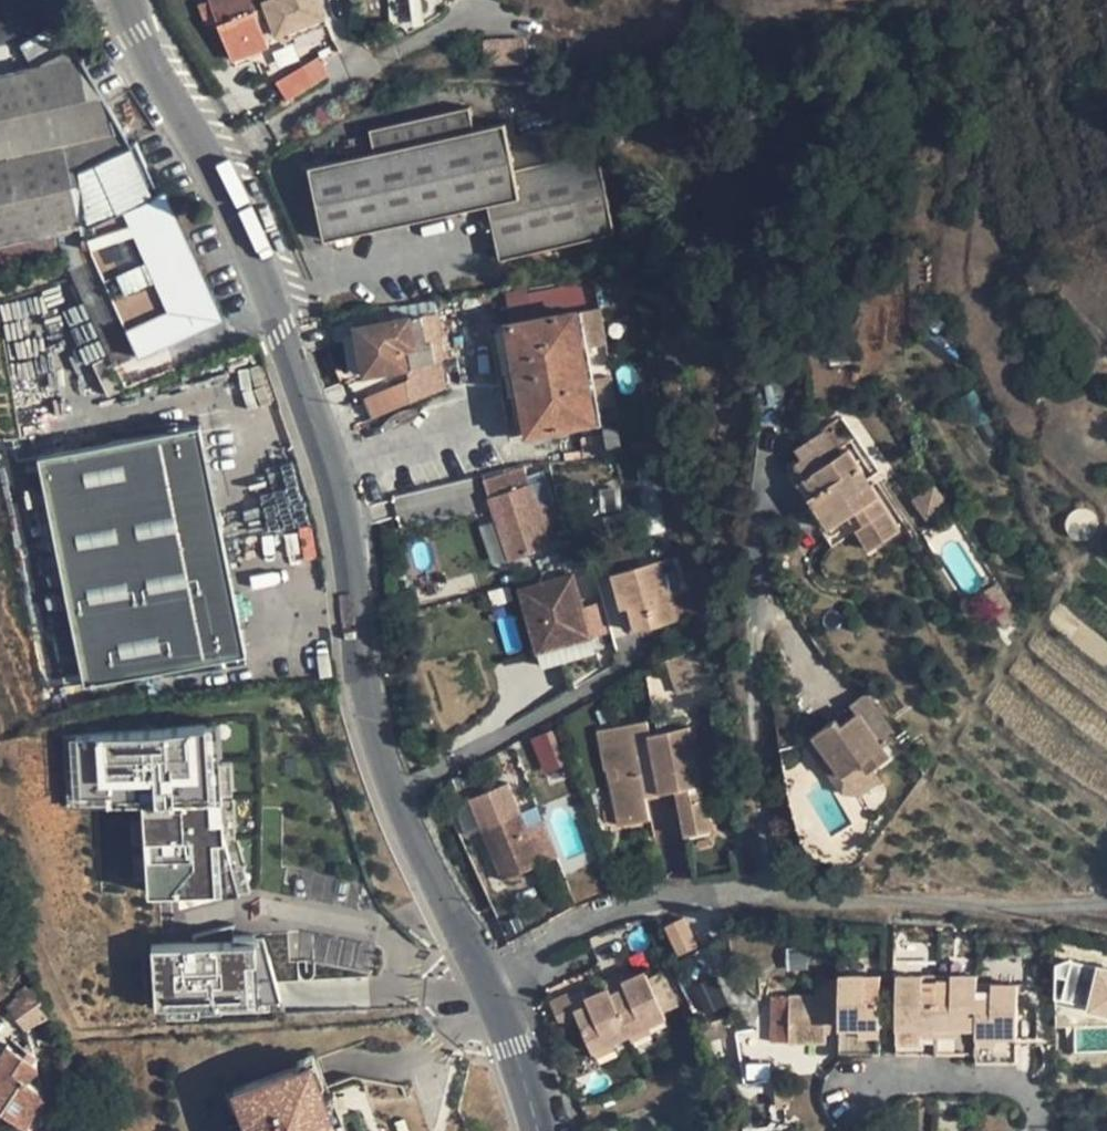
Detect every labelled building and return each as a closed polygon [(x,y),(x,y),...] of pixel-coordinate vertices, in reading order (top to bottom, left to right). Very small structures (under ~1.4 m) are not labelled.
[(219,20),(211,0),(208,0),(199,4),(207,25),(219,20)] [(219,20),(234,59),(267,47),(265,42),(280,37),(275,25),(262,30),(253,9),(265,4),(264,0),(211,0),(219,20)] [(60,21),(28,40),(42,62),(74,45),(60,21)] [(527,64),(525,41),(486,43),(487,65),(527,64)] [(0,72),(0,267),(92,244),(95,259),(86,263),(93,282),(91,283),(102,308),(116,302),(139,353),(223,315),(166,188),(158,192),(135,142),(130,144),(74,45),(42,62),(0,72)] [(321,67),(315,54),(304,58),(310,72),(321,67)] [(315,88),(307,70),(279,83),(288,101),(315,88)] [(371,130),(375,152),(310,167),(326,239),(488,204),(501,259),(614,234),(596,153),(515,170),(504,124),(474,131),(469,108),(371,130)] [(438,313),(436,302),(399,308),(400,319),(438,313)] [(615,416),(599,308),(491,326),(511,435),(529,431),(529,433),(588,423),(596,422),(595,419),(615,416)] [(357,326),(358,331),(363,366),(365,373),(408,367),(407,364),(412,364),(442,358),(445,358),(438,313),(400,319),(357,326)] [(355,367),(363,366),(358,331),(349,334),(355,367)] [(412,364),(413,373),(444,368),(442,358),(412,364)] [(445,387),(444,368),(413,373),(414,377),(417,398),(445,387)] [(414,377),(363,397),(370,417),(417,398),(414,377)] [(596,422),(588,423),(595,460),(623,459),(615,416),(595,419),(596,422)] [(200,423),(144,434),(235,654),(247,652),(200,423)] [(848,446),(834,425),(823,432),(836,453),(848,446)] [(235,654),(144,434),(37,456),(83,685),(235,654)] [(829,529),(849,518),(858,512),(866,525),(858,530),(871,550),(898,531),(847,452),(813,471),(804,457),(790,466),(809,498),(829,529)] [(484,479),(491,496),(540,482),(553,479),(549,467),(524,469),(517,470),(517,468),(484,479)] [(512,559),(555,544),(546,519),(552,517),(540,482),(491,496),(512,559)] [(849,518),(858,530),(866,525),(858,512),(849,518)] [(555,544),(560,542),(563,540),(557,525),(560,524),(558,516),(552,517),(546,519),(555,544)] [(565,551),(575,547),(577,546),(574,536),(563,540),(560,542),(565,551)] [(675,620),(669,597),(660,565),(659,561),(614,573),(623,608),(630,606),(638,631),(675,620)] [(675,561),(660,565),(669,597),(684,592),(675,561)] [(521,592),(539,656),(592,641),(575,577),(521,592)] [(539,656),(543,670),(596,656),(592,641),(539,656)] [(840,726),(836,720),(810,738),(841,779),(859,767),(865,775),(888,758),(883,750),(895,741),(864,699),(852,708),(857,715),(840,726)] [(852,708),(836,720),(840,726),(857,715),(852,708)] [(646,796),(662,793),(650,735),(646,721),(598,731),(605,771),(608,771),(617,770),(620,782),(611,782),(619,826),(651,820),(646,796)] [(228,901),(218,726),(67,735),(72,814),(150,809),(156,905),(228,901)] [(706,793),(704,794),(695,795),(693,786),(702,784),(690,726),(650,735),(662,793),(677,789),(687,835),(714,830),(706,793)] [(832,785),(841,779),(810,738),(802,743),(832,785)] [(497,755),(498,757),(505,774),(519,769),(511,749),(497,755)] [(507,780),(505,774),(498,757),(484,764),(489,778),(493,787),(507,780)] [(608,771),(611,782),(620,782),(617,770),(608,771)] [(467,788),(469,796),(493,787),(489,778),(467,788)] [(493,787),(469,796),(503,880),(541,865),(528,830),(507,780),(493,787)] [(704,794),(702,784),(693,786),(695,795),(704,794)] [(544,824),(528,830),(541,865),(558,858),(544,824)] [(698,945),(683,917),(666,925),(679,954),(698,945)] [(258,1002),(253,941),(149,950),(154,1010),(258,1002)] [(1097,1003),(1098,991),(1106,992),(1106,957),(1097,956),(1095,970),(1081,968),(1076,1000),(1097,1003)] [(610,987),(630,1033),(665,1018),(645,971),(622,980),(619,973),(606,979),(610,987)] [(924,981),(925,974),(896,973),(895,1051),(936,1051),(938,981),(924,981)] [(879,1051),(880,980),(868,980),(864,974),(839,974),(839,980),(839,1026),(840,1051),(879,1051)] [(975,991),(975,984),(975,975),(951,975),(950,981),(938,981),(936,1051),(975,1052),(975,991)] [(825,1026),(839,1026),(839,980),(824,980),(824,996),(771,995),(770,1041),(825,1041),(825,1026)] [(1015,984),(990,984),(990,991),(975,991),(975,1052),(975,1060),(1014,1061),(1015,984)] [(593,1050),(630,1033),(610,987),(588,996),(584,988),(569,995),(593,1050)] [(1098,991),(1097,1003),(1106,1005),(1106,992),(1098,991)] [(757,1029),(737,1033),(745,1082),(766,1079),(757,1029)] [(10,1036),(7,1042),(32,1058),(35,1052),(10,1036)] [(40,1087),(27,1078),(36,1061),(32,1058),(7,1042),(0,1053),(0,1109),(19,1121),(40,1087)] [(287,1100),(332,1096),(328,1044),(257,1050),(258,1061),(246,1062),(247,1074),(259,1073),(261,1110),(288,1108),(287,1100)] [(1088,1051),(1067,1050),(1066,1071),(1086,1072),(1088,1051)] [(43,1098),(40,1087),(19,1121),(26,1125),(43,1098)] [(332,1107),(332,1096),(287,1100),(288,1108),(289,1111),(332,1107)] [(208,1113),(209,1130),(226,1130),(224,1111),(208,1113)]
